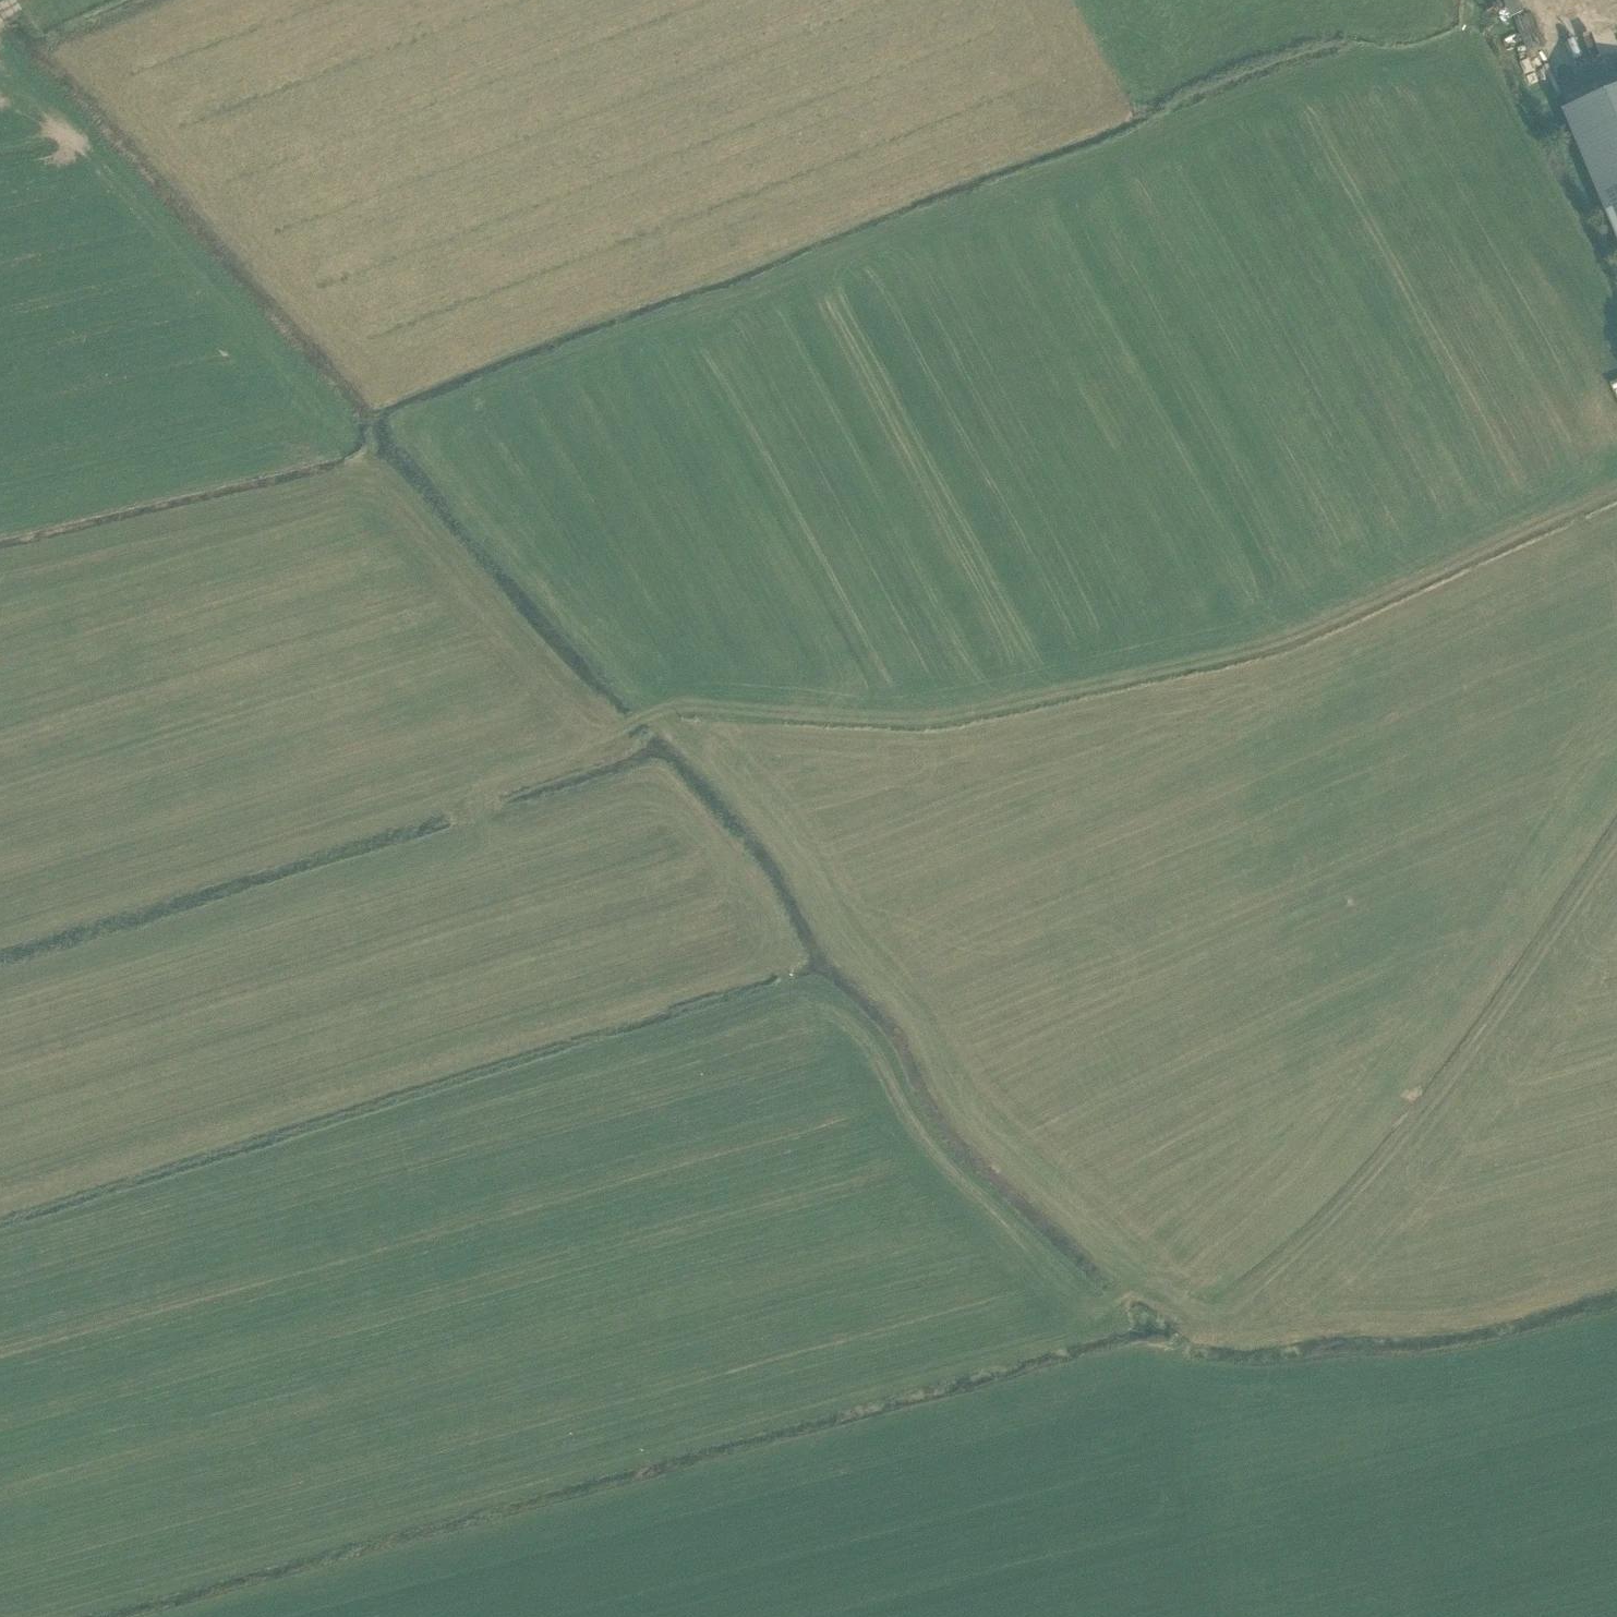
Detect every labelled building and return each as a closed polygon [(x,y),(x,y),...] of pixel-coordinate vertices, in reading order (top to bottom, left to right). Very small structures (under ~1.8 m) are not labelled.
[(1571,95),(1616,83),(1616,0),(1601,0),(1605,14),(1554,26),(1571,95)] [(1600,213),(1616,252),(1616,206),(1600,213)]
